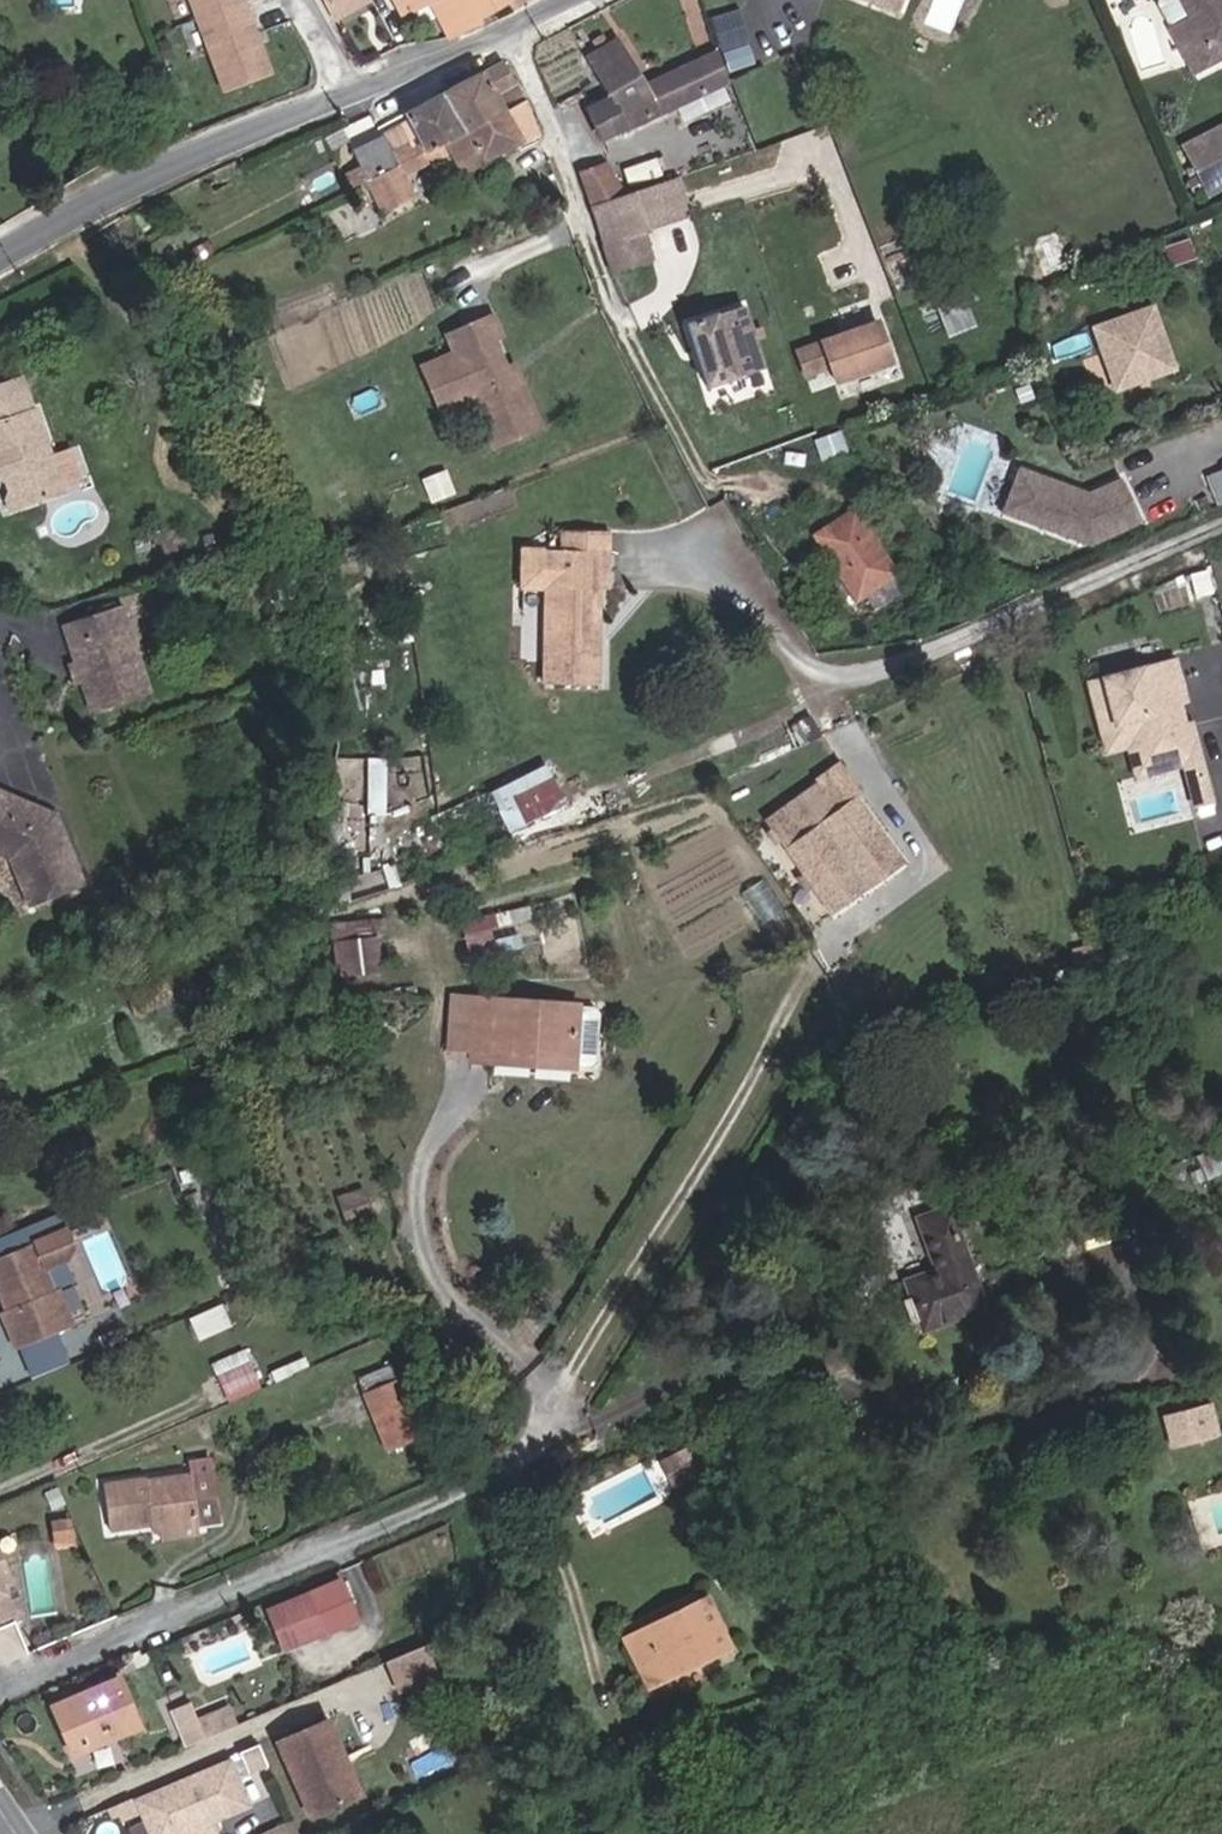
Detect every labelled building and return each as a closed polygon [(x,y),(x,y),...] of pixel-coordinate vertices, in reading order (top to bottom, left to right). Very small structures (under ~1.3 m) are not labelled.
[(251,30),(240,0),(186,0),(220,99),(269,83),(251,30)] [(337,21),(372,2),(371,0),(325,0),(337,21)] [(507,4),(505,0),(393,0),(401,16),(429,1),(450,40),(480,23),(479,20),(507,4)] [(1191,42),(1174,50),(1185,75),(1208,64),(1204,55),(1221,47),(1221,0),(1172,0),(1191,42)] [(736,7),(710,17),(731,71),(757,61),(736,7)] [(716,53),(643,87),(616,41),(589,57),(612,96),(630,128),(728,82),(716,53)] [(1221,57),(1221,47),(1204,55),(1208,64),(1221,57)] [(462,132),(504,112),(524,101),(502,61),(442,94),(462,132)] [(423,152),(462,132),(442,94),(403,115),(419,143),(423,152)] [(627,130),(630,128),(612,96),(587,111),(602,139),(624,127),(627,130)] [(561,125),(587,111),(581,101),(558,115),(561,125)] [(448,155),(459,176),(522,144),(504,112),(462,132),(423,152),(415,156),(396,165),(364,180),(382,214),(415,197),(405,177),(448,155)] [(1221,179),(1221,137),(1218,128),(1171,149),(1190,193),(1221,179)] [(364,180),(396,165),(389,151),(381,136),(351,150),(360,167),(344,175),(351,187),(364,180)] [(415,156),(423,152),(419,143),(409,147),(407,142),(389,151),(396,165),(415,156)] [(594,206),(623,197),(605,165),(580,172),(594,206)] [(588,208),(594,206),(580,172),(572,175),(588,208)] [(643,233),(690,218),(677,178),(623,197),(594,206),(588,208),(610,272),(652,258),(643,233)] [(984,299),(983,295),(1069,266),(1058,231),(1033,239),(1037,252),(1022,257),(1021,259),(977,273),(978,276),(964,281),(971,303),(984,299)] [(892,284),(939,267),(927,233),(880,249),(892,284)] [(1167,272),(1195,260),(1188,241),(1159,252),(1167,272)] [(947,337),(975,325),(961,290),(932,301),(947,337)] [(744,306),(687,323),(704,385),(763,368),(744,306)] [(1172,370),(1150,308),(1091,329),(1113,391),(1172,370)] [(542,423),(520,371),(512,374),(507,364),(493,332),(501,328),(495,314),(451,333),(459,351),(452,355),(446,367),(458,394),(471,399),(478,396),(498,442),(542,423)] [(886,339),(899,334),(893,317),(880,322),(886,339)] [(834,382),(891,362),(877,323),(797,351),(804,375),(830,366),(834,382)] [(458,394),(446,367),(452,355),(433,363),(452,407),(471,399),(458,394)] [(512,374),(520,371),(515,361),(507,364),(512,374)] [(843,396),(904,376),(899,362),(838,382),(843,396)] [(0,384),(0,464),(5,475),(1,480),(6,495),(11,509),(60,490),(58,484),(48,455),(32,410),(28,411),(17,378),(0,384)] [(844,450),(838,433),(818,440),(824,457),(844,450)] [(77,477),(67,449),(48,455),(58,484),(77,477)] [(1036,479),(1019,473),(1004,517),(1021,523),(1036,479)] [(1073,493),(1036,479),(1021,523),(1087,548),(1136,526),(1117,484),(1075,502),(1070,501),(1073,493)] [(11,509),(6,495),(0,497),(5,511),(11,509)] [(886,601),(906,589),(854,506),(810,535),(855,604),(877,589),(886,601)] [(594,621),(601,620),(603,587),(610,587),(611,550),(566,548),(565,586),(546,586),(544,682),(598,684),(601,639),(594,639),(594,621)] [(91,712),(148,694),(118,606),(63,624),(74,660),(82,683),(91,712)] [(1180,723),(1174,699),(1179,697),(1169,658),(1084,680),(1102,749),(1128,742),(1135,768),(1162,761),(1158,748),(1185,741),(1180,723)] [(75,685),(82,683),(74,660),(67,663),(75,685)] [(1162,761),(1135,768),(1136,773),(1179,762),(1183,779),(1199,774),(1185,721),(1180,723),(1185,741),(1158,748),(1162,761)] [(765,820),(828,915),(903,865),(856,794),(864,789),(845,759),(816,779),(820,784),(765,820)] [(1205,798),(1199,774),(1183,779),(1189,802),(1205,798)] [(508,827),(561,801),(551,781),(498,807),(508,827)] [(81,884),(54,816),(0,792),(0,855),(10,859),(28,905),(81,884)] [(469,950),(499,945),(495,914),(464,918),(469,950)] [(329,983),(354,980),(349,931),(325,933),(329,983)] [(447,1051),(469,1052),(472,998),(451,997),(447,1051)] [(595,1056),(599,1011),(594,1006),(473,998),(469,1052),(469,1062),(494,1063),(495,1053),(574,1059),(590,1060),(595,1056)] [(494,1063),(573,1069),(574,1059),(495,1053),(494,1063)] [(1221,1165),(1221,1139),(1209,1141),(1213,1167),(1221,1165)] [(195,1180),(208,1175),(202,1163),(189,1169),(195,1180)] [(372,1227),(392,1215),(380,1197),(360,1208),(372,1227)] [(922,1329),(982,1307),(946,1208),(918,1219),(936,1270),(905,1282),(922,1329)] [(2,1310),(0,1311),(0,1315),(12,1348),(60,1329),(69,1315),(58,1288),(51,1290),(43,1268),(64,1259),(73,1243),(67,1229),(0,1255),(0,1298),(4,1297),(8,1307),(2,1310)] [(8,1307),(4,1297),(0,1298),(0,1305),(2,1310),(8,1307)] [(60,1329),(73,1324),(69,1315),(60,1329)] [(104,1346),(118,1340),(113,1329),(99,1335),(104,1346)] [(210,1362),(215,1375),(246,1361),(240,1348),(210,1362)] [(224,1396),(255,1382),(246,1361),(215,1375),(224,1396)] [(360,1393),(396,1379),(391,1365),(355,1379),(360,1393)] [(394,1450),(423,1437),(396,1379),(360,1393),(371,1419),(380,1416),(394,1450)] [(1210,1439),(1218,1436),(1210,1406),(1200,1408),(1210,1439)] [(1170,1449),(1210,1439),(1200,1408),(1162,1418),(1170,1449)] [(386,1453),(394,1450),(380,1416),(371,1419),(386,1453)] [(191,1474),(210,1472),(208,1460),(190,1462),(191,1474)] [(677,1483),(666,1460),(654,1466),(666,1489),(677,1483)] [(430,1481),(442,1475),(436,1462),(424,1468),(430,1481)] [(194,1524),(217,1521),(210,1472),(191,1474),(143,1482),(142,1480),(105,1486),(110,1529),(151,1524),(160,1523),(161,1529),(194,1524)] [(54,1538),(71,1535),(68,1519),(51,1522),(54,1538)] [(163,1538),(196,1535),(194,1524),(161,1529),(163,1538)] [(56,1548),(72,1546),(71,1535),(54,1538),(56,1548)] [(250,1670),(327,1638),(306,1592),(227,1625),(250,1670)] [(9,1617),(0,1597),(0,1621),(9,1617)] [(643,1643),(661,1680),(728,1647),(705,1601),(681,1613),(685,1621),(643,1643)] [(661,1680),(643,1643),(685,1621),(681,1613),(626,1641),(649,1685),(661,1680)] [(371,1702),(407,1687),(395,1658),(359,1674),(371,1702)] [(65,1756),(131,1726),(109,1681),(44,1711),(65,1756)] [(210,1737),(196,1706),(163,1720),(155,1704),(139,1710),(154,1746),(171,1739),(176,1751),(210,1737)] [(311,1818),(361,1795),(328,1720),(277,1743),(311,1818)] [(176,1751),(171,1739),(154,1746),(159,1759),(176,1751)] [(74,1753),(79,1771),(124,1760),(119,1742),(74,1753)] [(247,1806),(228,1762),(139,1799),(154,1833),(174,1833),(173,1830),(207,1816),(209,1821),(247,1806)] [(133,1797),(103,1809),(106,1815),(113,1812),(115,1818),(137,1808),(133,1797)] [(207,1816),(173,1830),(174,1833),(211,1833),(219,1830),(215,1820),(209,1821),(207,1816)]
